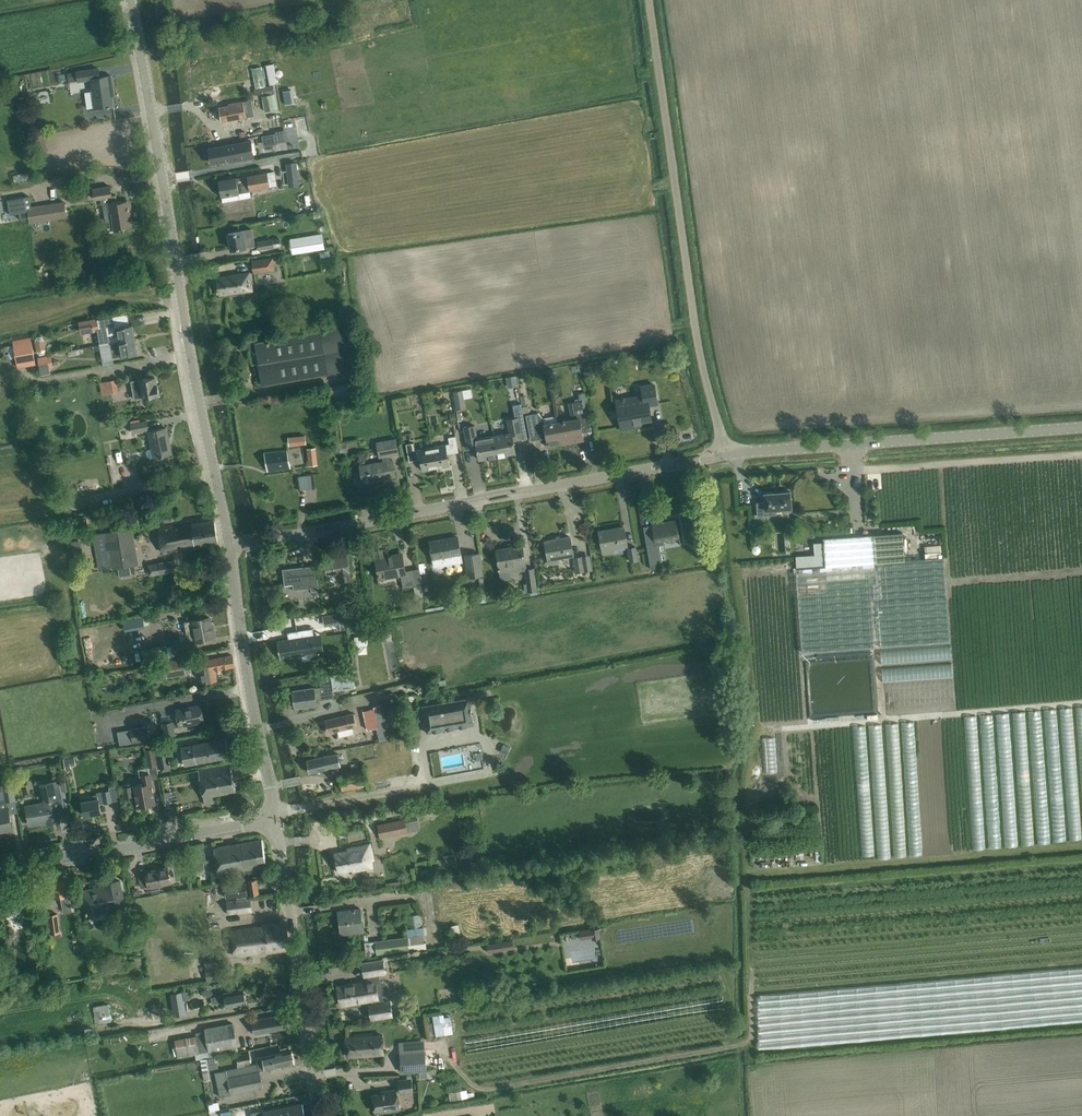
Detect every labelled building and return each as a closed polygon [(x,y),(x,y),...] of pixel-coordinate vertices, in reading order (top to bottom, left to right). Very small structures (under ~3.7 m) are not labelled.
[(271,85),(279,83),(276,64),(268,65),(271,85)] [(263,67),(252,69),(256,89),(266,87),(263,67)] [(113,105),(111,89),(113,89),(111,76),(100,77),(98,69),(68,73),(69,82),(91,79),(93,91),(85,92),(87,108),(96,107),(96,108),(113,105)] [(293,104),(291,90),(283,91),(285,105),(293,104)] [(0,95),(0,101),(10,99),(8,93),(0,95)] [(274,94),(262,96),(264,111),(276,109),(274,94)] [(252,101),(243,102),(228,104),(229,106),(219,107),(221,122),(254,116),(252,101)] [(262,127),(264,133),(279,130),(278,124),(262,127)] [(277,143),(275,133),(262,136),(264,145),(277,143)] [(251,141),(248,142),(208,149),(211,163),(230,160),(230,159),(234,158),(235,161),(254,158),(251,141)] [(287,164),(289,186),(299,185),(296,163),(287,164)] [(230,179),(219,181),(222,196),(232,194),(244,192),(244,191),(270,186),(277,185),(274,171),(268,172),(236,178),(230,179)] [(26,174),(14,176),(15,182),(27,180),(26,174)] [(110,186),(93,189),(94,199),(100,198),(101,204),(103,204),(104,212),(105,222),(110,221),(111,231),(123,229),(125,227),(131,226),(129,216),(131,216),(131,215),(130,213),(128,211),(127,201),(121,202),(119,201),(117,201),(116,195),(112,196),(110,186)] [(29,196),(7,200),(10,215),(19,213),(20,220),(29,218),(30,223),(39,221),(36,206),(31,207),(30,200),(29,196)] [(64,202),(36,206),(39,221),(67,217),(64,202)] [(254,245),(253,238),(251,229),(228,233),(231,250),(242,248),(242,247),(254,245)] [(259,250),(282,246),(280,238),(273,239),(273,238),(258,241),(259,250)] [(275,270),(273,258),(253,262),(255,273),(275,270)] [(83,268),(75,270),(77,280),(85,279),(83,268)] [(252,273),(245,274),(217,278),(219,294),(254,289),(252,273)] [(99,320),(94,321),(95,329),(98,329),(101,328),(107,327),(110,343),(135,339),(133,324),(122,326),(119,327),(117,316),(99,320)] [(352,325),(320,331),(248,343),(250,351),(256,350),(263,386),(360,368),(352,325)] [(41,336),(36,337),(35,342),(36,351),(39,356),(45,355),(46,350),(44,340),(41,336)] [(135,339),(110,343),(112,350),(113,357),(121,356),(127,355),(138,353),(135,339)] [(32,341),(8,346),(11,360),(35,355),(32,341)] [(227,349),(225,356),(231,358),(233,351),(227,349)] [(51,355),(38,357),(40,369),(50,367),(53,367),(51,355)] [(88,360),(75,362),(76,369),(89,367),(88,360)] [(160,394),(158,385),(156,385),(154,377),(131,381),(134,399),(160,394)] [(516,378),(506,380),(508,389),(518,387),(516,378)] [(115,380),(107,381),(109,393),(117,392),(115,380)] [(652,419),(649,405),(658,404),(654,384),(641,386),(643,396),(616,400),(621,429),(635,427),(634,422),(652,419)] [(571,419),(557,422),(562,444),(576,442),(584,440),(583,432),(581,426),(586,425),(585,421),(582,408),(581,400),(587,399),(586,392),(579,394),(580,400),(574,401),(575,409),(578,422),(572,423),(571,419)] [(465,400),(455,402),(457,410),(466,408),(465,400)] [(538,414),(526,416),(528,424),(530,438),(540,436),(540,439),(546,438),(548,447),(562,444),(557,422),(544,424),(544,421),(543,418),(538,414)] [(522,439),(520,428),(518,417),(508,419),(510,433),(494,436),(497,456),(516,453),(513,441),(522,439)] [(122,418),(118,424),(123,428),(128,422),(122,418)] [(149,429),(147,422),(131,425),(133,433),(149,429)] [(497,456),(494,436),(477,439),(475,426),(464,428),(468,449),(477,447),(479,460),(497,456)] [(170,454),(167,441),(169,441),(166,428),(149,431),(152,449),(149,449),(147,450),(147,452),(147,456),(149,458),(150,458),(154,457),(161,456),(161,457),(163,456),(170,454)] [(305,435),(294,436),(295,445),(306,444),(305,435)] [(449,465),(447,451),(451,450),(451,453),(459,452),(456,436),(448,437),(450,444),(432,447),(436,468),(449,465)] [(396,476),(394,466),(392,459),(390,460),(389,456),(398,454),(396,439),(377,442),(379,457),(382,457),(383,461),(359,466),(363,482),(396,476)] [(346,442),(339,443),(340,453),(348,452),(346,442)] [(436,468),(432,447),(414,451),(413,443),(406,445),(409,461),(416,460),(416,457),(420,456),(423,470),(436,468)] [(291,468),(287,450),(264,453),(267,471),(291,468)] [(306,475),(299,476),(301,490),(308,489),(306,475)] [(765,503),(757,503),(758,516),(775,515),(774,510),(791,508),(790,492),(780,493),(779,493),(775,493),(774,493),(764,494),(765,503)] [(172,513),(163,515),(164,523),(174,521),(172,513)] [(83,517),(76,517),(78,530),(84,529),(83,517)] [(218,544),(217,534),(214,520),(200,522),(182,524),(171,526),(170,524),(160,527),(163,552),(188,548),(189,549),(205,546),(218,544)] [(665,543),(664,540),(680,537),(678,531),(676,520),(661,523),(660,520),(651,522),(652,525),(644,526),(651,565),(659,563),(656,545),(665,543)] [(627,546),(626,537),(624,527),(599,531),(601,542),(603,555),(613,553),(612,548),(627,546)] [(96,534),(102,570),(118,567),(129,565),(136,564),(130,529),(96,534)] [(796,569),(802,654),(950,643),(944,558),(905,561),(903,533),(823,539),(825,567),(796,569)] [(462,561),(458,537),(444,539),(444,541),(439,542),(439,540),(430,542),(434,567),(462,561)] [(574,556),(572,547),(570,537),(545,541),(547,552),(549,565),(559,563),(558,559),(574,556)] [(81,539),(71,541),(72,554),(83,553),(81,539)] [(527,569),(526,564),(524,556),(522,545),(510,547),(510,549),(496,551),(498,562),(502,580),(512,578),(511,573),(525,571),(527,583),(523,584),(525,592),(529,591),(529,592),(539,590),(535,568),(527,569)] [(637,546),(627,548),(630,562),(639,560),(637,546)] [(422,584),(421,579),(419,568),(405,571),(403,556),(389,559),(387,549),(374,551),(379,578),(401,574),(403,588),(415,586),(416,596),(423,594),(422,584)] [(703,550),(697,553),(701,560),(707,557),(703,550)] [(480,552),(466,555),(470,576),(484,574),(480,552)] [(351,579),(349,568),(347,557),(325,561),(327,572),(327,575),(339,573),(340,581),(351,579)] [(583,557),(574,558),(576,573),(586,571),(583,557)] [(158,562),(150,563),(152,575),(160,574),(176,571),(174,559),(158,562)] [(129,565),(118,567),(119,576),(131,574),(129,565)] [(319,590),(318,577),(311,578),(310,566),(283,569),(284,585),(293,584),(293,590),(311,588),(311,591),(319,590)] [(188,643),(172,646),(174,656),(193,652),(191,642),(196,641),(196,642),(204,640),(215,638),(214,630),(212,630),(211,627),(209,617),(206,618),(206,617),(203,617),(198,618),(198,619),(192,620),(184,622),(185,627),(188,643)] [(142,618),(122,620),(123,630),(143,628),(142,618)] [(294,637),(277,640),(280,659),(315,653),(312,634),(311,628),(293,631),(294,637)] [(883,663),(952,660),(951,645),(882,649),(883,663)] [(215,670),(234,667),(233,656),(202,661),(204,671),(200,672),(201,683),(217,681),(215,670)] [(183,659),(165,661),(168,678),(185,675),(183,659)] [(884,681),(954,678),(953,664),(883,667),(884,681)] [(323,686),(314,687),(292,691),(294,708),(316,704),(316,705),(317,705),(315,697),(333,695),(333,690),(355,687),(352,672),(321,677),(323,686)] [(415,681),(407,683),(408,690),(417,688),(415,681)] [(469,698),(421,705),(426,733),(474,725),(469,698)] [(204,722),(201,705),(190,707),(176,710),(178,721),(162,724),(164,737),(175,735),(174,727),(204,722)] [(374,709),(362,711),(366,728),(368,727),(369,730),(386,726),(384,717),(381,705),(373,707),(374,709)] [(338,731),(339,737),(354,734),(352,727),(356,727),(353,714),(324,720),(327,733),(338,731)] [(150,741),(147,726),(130,729),(133,744),(150,741)] [(230,756),(226,737),(193,744),(182,746),(186,764),(197,762),(197,763),(230,756)] [(156,744),(158,753),(166,751),(177,749),(176,740),(156,744)] [(503,743),(500,751),(506,754),(510,746),(503,743)] [(124,787),(123,788),(125,798),(136,796),(137,803),(138,806),(155,803),(153,792),(151,780),(149,767),(156,766),(153,749),(146,750),(145,750),(148,767),(138,768),(140,776),(142,775),(144,784),(132,786),(131,785),(130,784),(125,785),(124,786),(124,787)] [(340,765),(338,754),(317,758),(306,761),(309,773),(312,772),(312,774),(317,773),(316,771),(340,765)] [(167,755),(162,756),(164,769),(166,768),(170,768),(167,755)] [(75,756),(64,757),(66,768),(72,767),(71,765),(76,764),(75,756)] [(236,791),(230,765),(198,771),(204,803),(214,801),(213,795),(236,791)] [(45,802),(26,806),(28,820),(29,825),(48,822),(48,823),(60,821),(59,814),(64,813),(62,802),(60,792),(66,791),(64,780),(58,781),(42,784),(45,802)] [(14,800),(11,784),(3,785),(6,801),(14,800)] [(101,813),(99,804),(112,801),(110,791),(103,792),(103,791),(96,792),(97,795),(82,798),(82,801),(85,816),(101,813)] [(10,819),(8,807),(0,809),(0,829),(0,831),(12,829),(10,819)] [(417,816),(377,824),(380,838),(420,830),(417,816)] [(266,864),(262,840),(214,848),(218,872),(243,868),(266,864)] [(374,860),(370,843),(347,848),(348,850),(334,853),(338,873),(352,870),(352,872),(373,867),(371,861),(374,860)] [(484,856),(474,857),(475,865),(485,864),(484,856)] [(204,860),(193,862),(194,870),(205,868),(204,860)] [(170,882),(168,867),(146,871),(146,872),(139,873),(141,888),(149,886),(170,882)] [(71,905),(68,886),(65,887),(63,877),(60,877),(60,879),(57,879),(56,878),(51,879),(52,880),(50,881),(53,898),(60,897),(62,907),(71,905)] [(259,893),(256,879),(248,880),(250,895),(259,893)] [(125,909),(121,891),(119,881),(104,884),(105,891),(98,892),(98,889),(82,891),(84,902),(87,916),(125,909)] [(30,883),(10,886),(12,897),(15,912),(23,911),(25,920),(36,918),(34,908),(41,906),(42,910),(48,909),(46,900),(46,896),(39,897),(33,898),(30,883)] [(250,898),(226,902),(227,914),(252,910),(250,898)] [(363,927),(360,908),(347,910),(347,915),(339,916),(340,929),(354,927),(355,932),(363,931),(363,927)] [(374,941),(364,942),(366,956),(372,955),(371,953),(376,952),(376,954),(409,950),(409,951),(426,949),(425,935),(427,934),(426,926),(422,927),(420,914),(405,916),(407,929),(406,929),(407,936),(374,940),(374,941)] [(48,916),(51,934),(59,933),(57,915),(48,916)] [(287,949),(286,939),(288,938),(286,923),(231,931),(234,956),(287,949)] [(458,924),(450,926),(454,940),(462,938),(458,924)] [(600,929),(580,932),(581,940),(595,938),(595,941),(602,940),(600,929)] [(450,933),(440,934),(442,944),(451,942),(450,933)] [(513,940),(487,944),(488,953),(514,948),(513,940)] [(385,995),(387,993),(388,990),(388,987),(387,985),(385,983),(383,981),(381,982),(379,973),(386,972),(384,958),(362,962),(364,976),(368,975),(369,981),(337,986),(341,1005),(347,1004),(348,1007),(361,1005),(361,1002),(372,1000),(373,1004),(369,1005),(372,1018),(393,1015),(391,1001),(384,1002),(383,995),(385,995)] [(138,977),(110,982),(116,1020),(144,1015),(138,977)] [(189,991),(170,994),(174,1016),(185,1014),(183,999),(190,998),(189,991)] [(246,1004),(243,991),(233,993),(232,992),(232,991),(223,993),(224,995),(211,997),(212,1003),(225,1001),(226,1007),(235,1006),(246,1004)] [(110,1005),(92,1005),(93,1023),(110,1022),(110,1005)] [(294,1027),(292,1013),(273,1016),(252,1020),(254,1034),(278,1030),(294,1027)] [(449,1013),(432,1016),(435,1035),(452,1033),(449,1013)] [(238,1052),(233,1023),(204,1028),(204,1031),(195,1033),(196,1035),(174,1039),(177,1059),(195,1056),(195,1060),(200,1059),(214,1056),(238,1052)] [(346,1038),(347,1056),(383,1053),(381,1035),(346,1038)] [(295,1063),(292,1050),(288,1051),(287,1047),(280,1049),(281,1052),(256,1058),(257,1064),(245,1066),(244,1063),(251,1062),(249,1053),(237,1056),(238,1064),(237,1065),(238,1068),(215,1072),(220,1097),(261,1088),(261,1089),(262,1089),(262,1088),(263,1088),(259,1071),(295,1063)] [(424,1051),(400,1053),(402,1072),(426,1070),(424,1051)] [(218,1068),(217,1062),(215,1062),(214,1056),(200,1059),(204,1079),(210,1078),(208,1070),(218,1068)] [(437,1071),(419,1073),(420,1080),(437,1077),(437,1071)] [(412,1085),(399,1087),(400,1094),(413,1092),(412,1085)] [(399,1110),(396,1089),(386,1091),(386,1093),(372,1095),(374,1112),(383,1110),(383,1112),(399,1110)] [(466,1089),(448,1092),(450,1101),(468,1099),(466,1089)] [(219,1102),(209,1104),(210,1111),(220,1109),(219,1102)] [(302,1104),(264,1111),(264,1110),(251,1113),(251,1115),(305,1115),(302,1104)]
